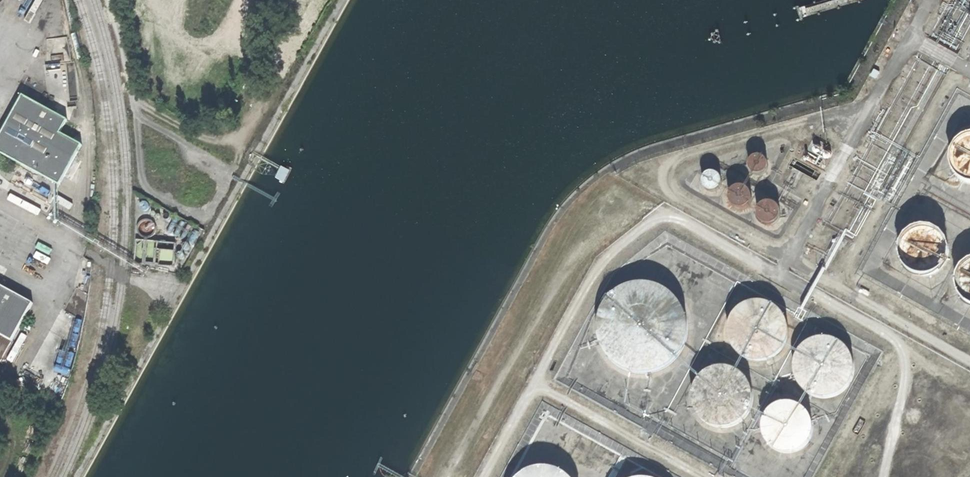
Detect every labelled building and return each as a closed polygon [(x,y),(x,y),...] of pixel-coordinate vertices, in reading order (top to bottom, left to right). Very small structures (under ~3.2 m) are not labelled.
[(0,138),(0,152),(62,184),(65,177),(75,159),(82,145),(61,133),(68,119),(23,95),(9,122),(0,138)] [(956,147),(951,154),(949,163),(951,172),(956,180),(964,186),(969,187),(969,140),(963,142),(956,147)] [(75,159),(65,177),(71,179),(80,161),(75,159)] [(747,181),(751,178),(753,174),(753,170),(752,166),(749,163),(746,162),(742,161),(737,163),(735,165),(733,168),(732,173),(734,176),(736,180),(739,181),(744,182),(747,181)] [(714,194),(718,191),(720,187),(720,183),(719,179),(716,176),(713,175),(709,174),(704,176),(702,178),(700,182),(699,186),(701,189),(703,193),(706,194),(711,195),(714,194)] [(744,211),(747,208),(749,204),(750,199),(748,194),(745,191),(741,188),(736,188),(731,190),(728,193),(726,196),(726,202),(727,206),(730,210),(734,212),(739,212),(744,211)] [(146,203),(142,205),(140,209),(142,213),(146,215),(150,213),(151,209),(150,205),(146,203)] [(773,227),(776,224),(778,220),(779,215),(777,210),(774,207),(770,204),(765,204),(760,206),(757,209),(755,212),(755,218),(756,222),(759,226),(762,228),(768,228),(773,227)] [(166,231),(170,233),(178,220),(173,217),(166,231)] [(146,221),(139,224),(136,231),(139,237),(146,240),(152,237),(155,231),(152,224),(146,221)] [(173,234),(177,236),(184,223),(180,221),(173,234)] [(180,238),(184,240),(191,227),(187,225),(180,238)] [(881,233),(872,251),(882,256),(895,228),(888,225),(883,235),(881,233)] [(199,232),(195,229),(188,241),(192,244),(199,232)] [(911,232),(904,237),(899,244),(896,254),(898,263),(903,271),(912,276),(920,278),(930,276),(937,271),(943,262),(944,254),(942,245),(937,238),(929,232),(921,230),(911,232)] [(135,265),(174,267),(175,244),(136,242),(135,265)] [(967,263),(959,270),(955,276),(953,289),(956,298),(963,306),(969,310),(969,262),(967,263)] [(666,368),(676,361),(684,351),(689,339),(691,327),(690,314),(683,299),(675,290),(663,282),(653,278),(645,277),(631,278),(618,283),(608,291),(600,300),(595,313),(593,325),(596,341),(602,353),(608,361),(619,369),(634,374),(644,375),(651,374),(666,368)] [(13,341),(33,304),(0,286),(0,334),(13,341)] [(771,359),(780,353),(787,341),(788,331),(786,319),(779,310),(769,304),(758,302),(747,304),(737,311),(731,320),(728,333),(731,344),(738,354),(747,360),(759,362),(771,359)] [(13,341),(0,334),(0,365),(13,341)] [(835,397),(845,390),(852,379),(853,369),(850,357),(844,348),(834,341),(823,339),(812,342),(802,349),(796,358),(793,370),(796,381),(803,391),(812,397),(824,399),(835,397)] [(735,432),(744,425),(751,414),(752,404),(749,392),(743,383),(733,376),(722,374),(711,377),(701,384),(695,393),(692,405),(695,416),(702,426),(711,432),(723,434),(735,432)] [(800,452),(808,446),(813,436),(814,427),(811,416),(805,409),(796,404),(786,403),(775,406),(768,412),(764,419),(762,431),(765,440),(771,449),(779,453),(790,455),(800,452)]
